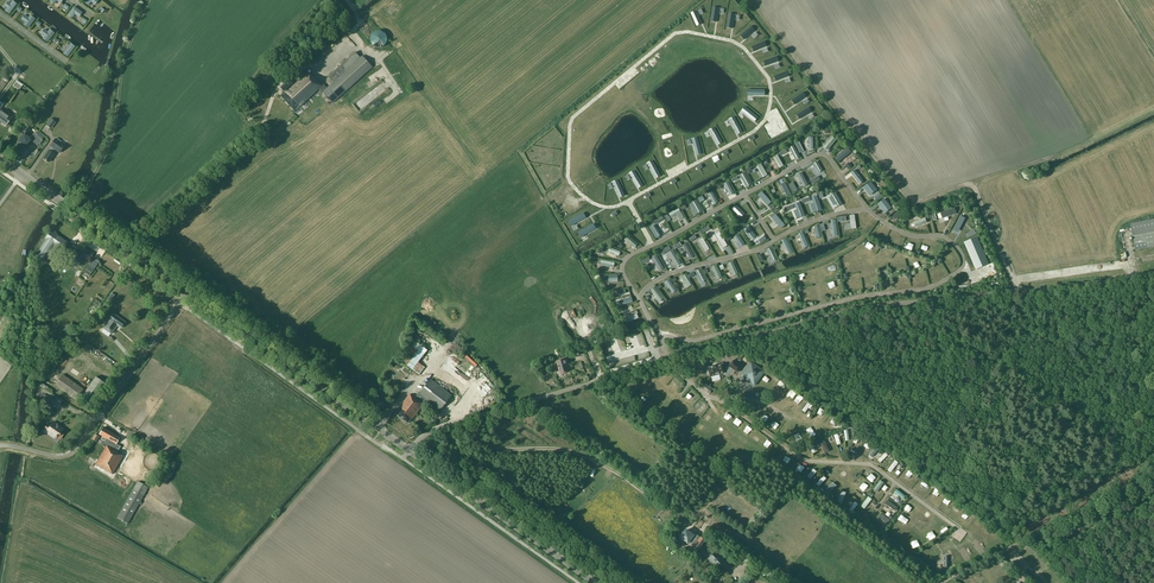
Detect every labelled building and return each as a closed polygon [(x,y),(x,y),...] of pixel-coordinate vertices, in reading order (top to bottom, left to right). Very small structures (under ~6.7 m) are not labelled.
[(17,4),(12,1),(10,4),(8,2),(4,6),(7,8),(5,11),(9,14),(17,4)] [(82,13),(74,7),(68,15),(72,18),(75,14),(79,17),(82,13)] [(36,18),(32,15),(29,18),(27,16),(24,20),(26,22),(24,25),(29,28),(36,18)] [(55,33),(50,30),(48,32),(44,29),(41,34),(45,36),(43,39),(48,43),(55,33)] [(349,38),(339,48),(345,54),(355,45),(349,38)] [(75,47),(71,44),(63,54),(68,57),(75,47)] [(326,44),(321,49),(327,54),(332,49),(326,44)] [(362,56),(360,58),(355,52),(328,77),(333,82),(327,88),(323,84),(322,86),(313,76),(312,77),(307,71),(298,79),(300,80),(288,91),(286,89),(293,83),(290,79),(280,88),(284,91),(284,90),(287,93),(282,97),(294,111),(318,89),(322,93),(323,92),(333,103),(372,67),(362,56)] [(17,80),(14,85),(22,91),(26,87),(17,80)] [(378,94),(383,92),(380,84),(375,86),(378,94)] [(6,126),(12,117),(0,109),(0,121),(6,126)] [(369,121),(378,114),(374,110),(366,118),(369,121)] [(46,125),(51,129),(56,122),(50,118),(46,125)] [(26,148),(32,141),(37,145),(42,139),(34,132),(30,138),(24,133),(17,141),(26,148)] [(837,139),(830,133),(822,143),(829,149),(837,139)] [(51,147),(43,158),(48,162),(54,154),(53,154),(56,150),(60,152),(65,145),(60,142),(61,141),(58,139),(57,140),(55,139),(50,146),(51,147)] [(849,147),(834,156),(837,163),(852,153),(849,147)] [(774,155),(779,168),(784,166),(779,153),(774,155)] [(847,158),(845,160),(847,163),(845,164),(849,170),(853,167),(847,158)] [(757,164),(762,177),(768,175),(762,161),(757,164)] [(729,196),(735,194),(729,180),(724,183),(729,196)] [(862,188),(869,197),(878,191),(871,181),(862,188)] [(713,189),(708,191),(713,204),(718,203),(713,189)] [(884,198),(879,192),(873,197),(878,203),(884,198)] [(877,205),(885,213),(892,207),(884,198),(877,205)] [(677,216),(679,221),(685,218),(678,206),(668,211),(672,218),(677,216)] [(924,224),(926,224),(926,218),(915,219),(915,228),(924,227),(924,224)] [(1130,224),(1135,250),(1153,246),(1153,219),(1130,224)] [(78,250),(77,253),(70,248),(72,246),(51,231),(46,239),(35,256),(46,263),(57,247),(64,251),(63,253),(66,255),(65,256),(76,263),(82,253),(78,250)] [(803,249),(808,247),(804,232),(798,234),(803,249)] [(624,238),(634,248),(638,243),(628,234),(624,238)] [(735,246),(737,250),(745,245),(739,234),(733,237),(738,244),(735,246)] [(989,264),(977,237),(964,242),(975,270),(989,264)] [(787,238),(781,241),(787,255),(793,253),(787,238)] [(610,246),(607,251),(618,256),(621,251),(610,246)] [(83,256),(89,260),(94,253),(88,249),(83,256)] [(613,269),(615,262),(602,259),(600,265),(613,269)] [(728,263),(733,276),(738,274),(733,261),(728,263)] [(717,264),(711,266),(716,281),(722,279),(717,264)] [(687,289),(692,286),(685,275),(680,278),(687,289)] [(665,281),(672,294),(677,292),(670,279),(665,281)] [(655,286),(649,291),(658,304),(665,299),(655,286)] [(119,311),(122,307),(112,299),(109,303),(119,311)] [(630,314),(631,317),(626,318),(628,324),(639,320),(636,312),(630,314)] [(124,322),(113,314),(103,328),(110,333),(117,325),(120,328),(124,322)] [(418,362),(424,355),(412,346),(400,361),(419,375),(425,368),(418,362)] [(567,359),(557,362),(560,374),(568,371),(567,366),(569,365),(567,359)] [(714,366),(708,368),(708,369),(706,370),(708,376),(709,375),(710,377),(725,373),(726,376),(733,374),(735,371),(737,372),(741,367),(733,360),(729,366),(724,367),(723,364),(717,365),(717,364),(713,365),(714,366)] [(764,372),(751,362),(741,375),(755,385),(764,372)] [(62,374),(55,385),(76,400),(84,389),(62,374)] [(475,379),(471,374),(466,377),(467,379),(465,380),(468,384),(475,379)] [(82,396),(92,403),(105,384),(95,377),(82,396)] [(431,380),(419,395),(418,394),(415,398),(414,397),(413,397),(409,394),(399,408),(400,408),(396,414),(397,415),(398,416),(399,416),(405,421),(406,422),(407,422),(408,423),(411,419),(412,419),(424,404),(423,403),(426,400),(440,411),(451,395),(431,380)] [(480,388),(484,393),(491,387),(487,382),(480,388)] [(705,382),(701,387),(708,392),(712,388),(705,382)] [(689,392),(684,397),(690,402),(694,397),(689,392)] [(44,394),(42,397),(53,405),(55,401),(44,394)] [(488,404),(483,399),(482,400),(477,395),(475,397),(484,407),(488,404)] [(806,413),(808,410),(811,411),(814,405),(808,401),(802,411),(806,413)] [(704,403),(696,411),(699,414),(707,406),(704,403)] [(829,422),(834,428),(840,424),(834,418),(829,422)] [(57,425),(57,424),(53,422),(51,425),(48,424),(43,431),(46,433),(47,432),(55,438),(56,437),(57,436),(58,434),(59,435),(63,429),(57,425)] [(116,444),(120,437),(103,428),(99,434),(109,440),(95,465),(112,474),(123,456),(118,453),(119,452),(110,448),(113,444),(114,445),(115,443),(116,444)] [(865,451),(869,445),(864,442),(860,448),(865,451)] [(872,458),(879,449),(875,446),(868,454),(872,458)] [(791,462),(794,458),(784,450),(781,454),(791,462)] [(877,459),(880,463),(888,458),(885,453),(877,459)] [(135,466),(138,461),(125,456),(123,461),(135,466)] [(793,467),(797,470),(803,463),(799,460),(793,467)] [(895,460),(887,470),(891,473),(899,463),(895,460)] [(868,472),(877,481),(880,477),(871,469),(868,472)] [(911,481),(915,476),(909,471),(905,477),(911,481)] [(816,482),(819,485),(827,478),(824,474),(816,482)] [(877,491),(884,483),(880,480),(873,488),(877,491)] [(138,481),(131,494),(117,517),(118,517),(128,523),(148,487),(138,481)] [(900,499),(903,495),(897,489),(893,493),(900,499)] [(865,509),(873,498),(868,495),(860,505),(865,509)] [(890,507),(888,509),(893,513),(898,507),(887,499),(884,503),(890,507)] [(852,511),(858,502),(855,500),(849,508),(852,511)] [(890,520),(881,511),(878,515),(887,524),(890,520)] [(672,532),(676,535),(684,523),(680,520),(672,532)] [(686,529),(680,537),(689,543),(698,550),(705,540),(689,529),(688,530),(686,529)] [(719,556),(720,555),(717,551),(708,559),(717,570),(722,565),(726,570),(729,568),(725,563),(719,556)] [(1029,582),(1035,577),(1028,569),(1022,574),(1029,582)]
